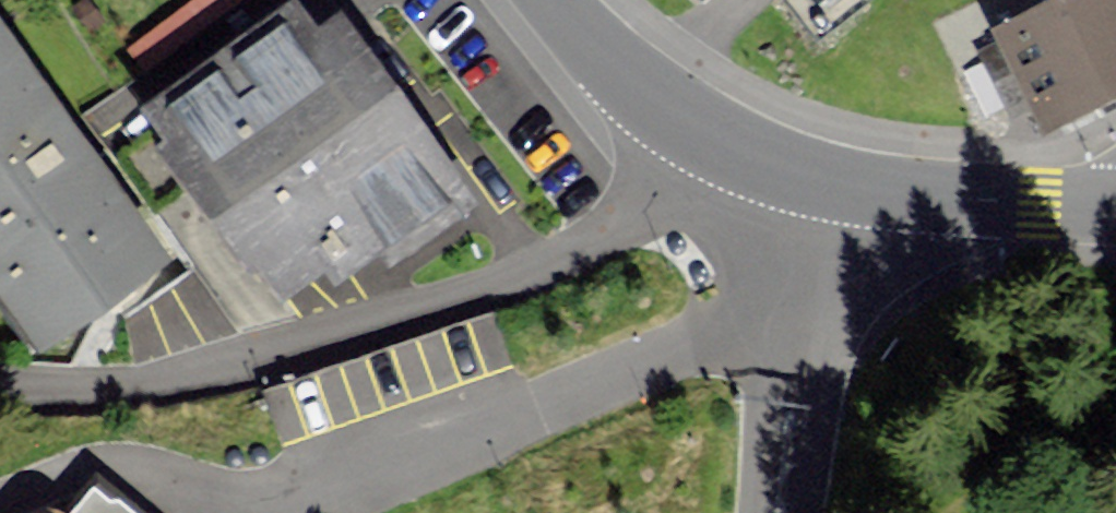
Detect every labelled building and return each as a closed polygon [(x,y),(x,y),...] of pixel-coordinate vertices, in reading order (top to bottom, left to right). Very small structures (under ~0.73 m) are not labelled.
[(823,29),(861,0),(801,0),(823,29)] [(1046,121),(1115,86),(1115,0),(1058,0),(1000,29),(1046,121)] [(294,3),(148,109),(283,293),(335,255),(342,265),(383,235),(396,254),(470,200),(337,18),(316,33),(294,3)] [(40,340),(160,256),(0,29),(0,283),(40,340)] [(87,499),(75,512),(103,512),(87,499)]
